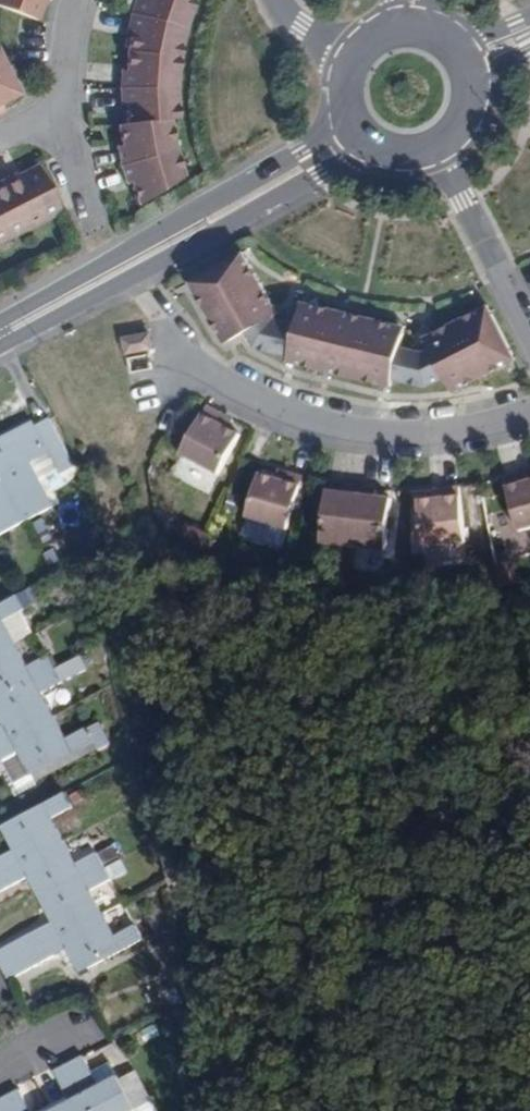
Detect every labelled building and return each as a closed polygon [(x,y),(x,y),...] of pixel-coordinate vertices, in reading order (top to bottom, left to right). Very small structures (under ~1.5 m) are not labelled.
[(35,23),(43,1),(47,2),(48,0),(0,0),(0,10),(35,23)] [(147,2),(141,0),(135,0),(130,14),(127,31),(132,32),(139,33),(137,39),(131,38),(128,52),(127,66),(133,67),(133,73),(127,72),(121,72),(120,89),(121,106),(127,106),(133,105),(133,111),(126,112),(127,124),(118,126),(121,141),(127,140),(128,146),(122,147),(116,147),(120,167),(126,184),(130,183),(137,181),(138,186),(132,189),(138,205),(185,178),(176,149),(171,121),(180,120),(178,89),(180,60),(187,30),(197,2),(192,0),(148,0),(147,2)] [(6,112),(2,104),(18,95),(0,55),(0,115),(6,112)] [(27,229),(63,211),(41,166),(20,178),(18,173),(3,181),(27,229)] [(27,229),(3,181),(0,182),(0,243),(27,229)] [(244,253),(239,255),(243,262),(248,259),(244,253)] [(227,335),(231,341),(246,333),(255,348),(297,357),(296,363),(384,385),(386,379),(393,380),(393,379),(427,387),(445,377),(450,387),(457,384),(460,389),(510,364),(507,358),(513,355),(491,311),(484,314),(482,309),(432,334),(435,340),(428,343),(431,349),(423,352),(401,347),(404,333),(397,331),(399,325),(310,304),(309,310),(301,308),(298,325),(277,320),(275,317),(274,317),(270,310),(276,307),(248,259),(243,262),(239,255),(196,279),(200,286),(195,289),(222,338),(227,335)] [(196,279),(191,282),(195,289),(200,286),(196,279)] [(488,305),(482,309),(484,314),(491,311),(488,305)] [(279,314),(276,307),(270,310),(274,317),(279,314)] [(122,328),(127,354),(155,350),(151,323),(122,328)] [(432,334),(425,338),(428,343),(435,340),(432,334)] [(227,335),(222,338),(226,344),(231,341),(227,335)] [(516,360),(513,355),(507,358),(510,364),(516,360)] [(457,384),(450,387),(453,392),(460,389),(457,384)] [(215,428),(220,417),(203,409),(178,467),(216,484),(236,438),(221,431),(215,428)] [(226,419),(220,417),(215,428),(221,431),(226,419)] [(18,524),(48,508),(27,465),(41,458),(54,480),(68,474),(41,422),(26,429),(25,425),(0,438),(0,491),(18,524)] [(281,492),(285,480),(277,477),(273,489),(281,492)] [(525,478),(508,483),(524,544),(529,542),(529,490),(528,491),(525,478)] [(302,485),(285,480),(281,492),(273,489),(259,484),(242,532),(282,545),(302,485)] [(18,524),(0,491),(0,533),(18,524)] [(313,553),(353,558),(360,495),(343,493),(342,505),(336,504),(319,503),(313,553)] [(360,495),(353,558),(394,562),(399,511),(383,510),(376,509),(377,497),(360,495)] [(376,509),(383,510),(384,497),(377,497),(376,509)] [(460,502),(443,503),(444,516),(436,517),(421,517),(426,569),(467,564),(460,502)] [(191,527),(184,540),(204,550),(210,537),(191,527)] [(49,546),(35,553),(43,568),(57,560),(49,546)] [(14,614),(17,612),(10,600),(0,606),(0,622),(14,614)] [(4,640),(22,629),(14,614),(0,622),(0,633),(4,640)] [(0,649),(0,698),(48,673),(41,660),(33,663),(22,646),(9,651),(7,646),(0,649)] [(0,698),(0,744),(46,721),(35,700),(56,688),(48,673),(0,698)] [(0,744),(0,767),(1,769),(12,789),(25,783),(22,778),(86,747),(99,741),(92,726),(57,743),(46,721),(0,744)] [(22,778),(25,783),(89,752),(86,747),(22,778)] [(55,845),(44,822),(65,810),(60,798),(0,827),(0,840),(6,853),(0,856),(0,874),(55,845)] [(0,874),(0,892),(21,881),(32,903),(97,871),(90,857),(67,867),(55,845),(0,874)] [(32,903),(45,927),(0,951),(0,966),(93,918),(82,896),(103,885),(97,871),(32,903)] [(0,966),(0,978),(3,984),(60,954),(71,977),(143,938),(137,924),(104,939),(93,918),(0,966)] [(173,992),(160,999),(164,1007),(178,1000),(173,992)] [(178,1009),(167,1015),(175,1031),(185,1026),(178,1009)] [(76,1060),(71,1063),(63,1067),(87,1110),(129,1110),(114,1083),(104,1066),(85,1074),(76,1060)] [(63,1067),(58,1069),(48,1075),(61,1099),(64,1104),(51,1110),(87,1110),(63,1067)] [(114,1083),(129,1110),(132,1110),(144,1103),(130,1075),(114,1083)] [(3,1110),(22,1110),(12,1094),(7,1097),(0,1101),(0,1105),(3,1110)] [(44,1108),(46,1110),(51,1110),(64,1104),(61,1099),(44,1108)]
